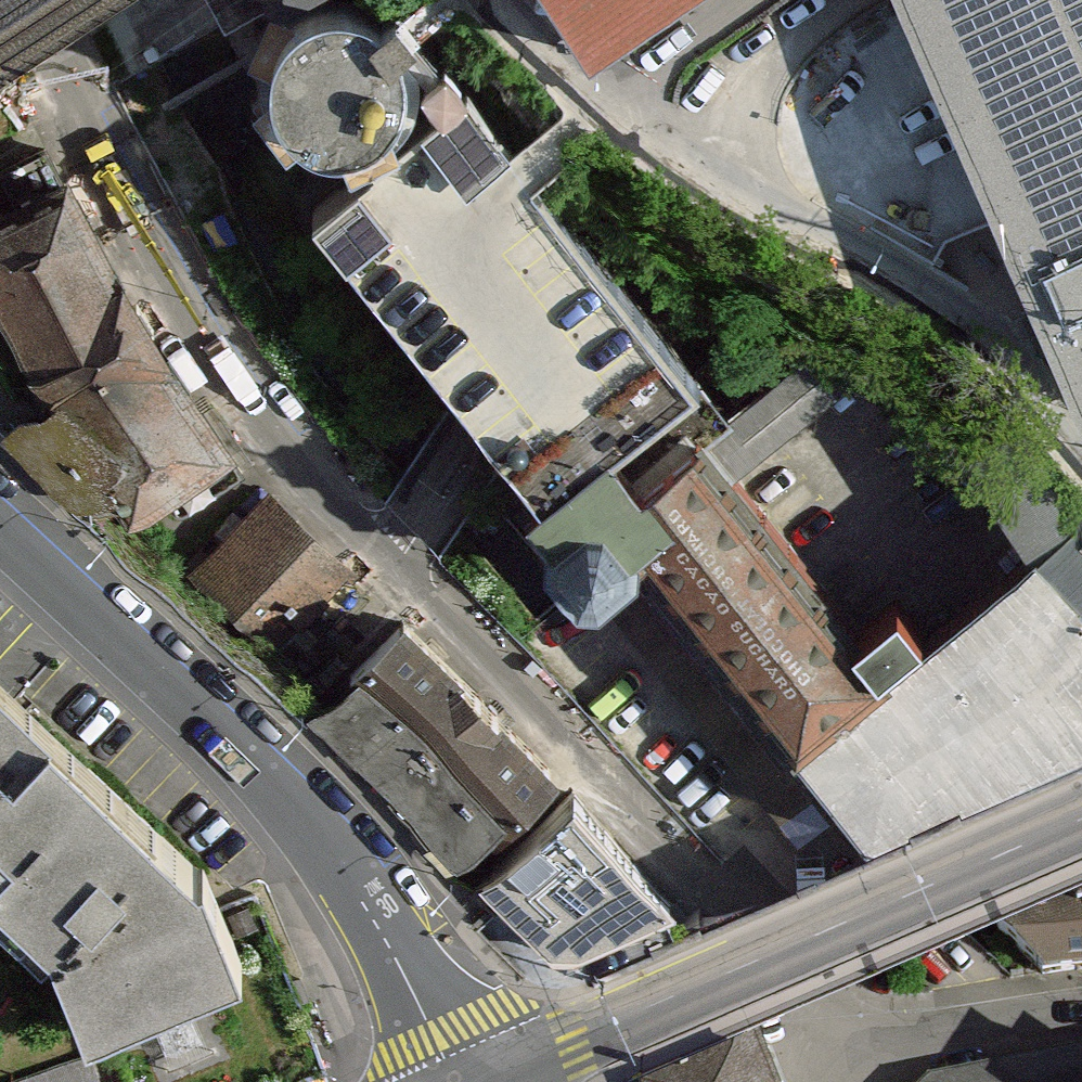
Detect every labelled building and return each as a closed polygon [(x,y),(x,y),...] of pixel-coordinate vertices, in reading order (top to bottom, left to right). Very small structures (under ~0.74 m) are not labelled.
[(226,29),(279,0),(210,0),(226,29)] [(593,59),(688,0),(557,0),(593,59)] [(1081,380),(1081,0),(914,0),(1081,380)] [(276,98),(286,119),(306,139),(331,147),(358,145),(379,134),(397,118),(407,97),(408,71),(400,49),(415,38),(399,15),(385,27),(363,16),(335,11),(308,19),(291,34),(278,52),(273,75),(276,98)] [(471,92),(317,211),(491,421),(552,494),(626,438),(711,385),(471,92)] [(59,186),(13,115),(0,124),(0,226),(59,186)] [(106,494),(132,522),(225,461),(153,369),(169,358),(119,280),(110,285),(59,186),(0,226),(0,339),(42,411),(106,494)] [(805,734),(931,628),(898,589),(853,627),(727,475),(808,399),(777,367),(658,471),(689,509),(651,543),(805,734)] [(651,543),(689,509),(658,471),(626,438),(552,494),(540,503),(562,528),(554,556),(579,592),(620,593),(655,565),(651,543)] [(271,505),(205,581),(245,623),(238,628),(265,658),(278,650),(302,673),(336,639),(310,617),(352,575),(271,505)] [(796,741),(873,838),(1081,746),(1081,516),(1034,543),(931,628),(805,734),(796,741)] [(379,646),(348,678),(508,820),(538,788),(379,646)] [(348,678),(307,725),(466,866),(508,820),(348,678)] [(0,685),(0,895),(54,945),(88,1029),(106,1026),(128,1081),(250,1081),(322,1052),(257,899),(225,913),(206,873),(0,685)] [(577,797),(472,899),(484,910),(497,899),(565,965),(673,914),(577,797)] [(993,914),(1003,944),(1045,979),(1081,974),(1081,873),(993,914)] [(751,1047),(671,1081),(763,1081),(751,1047)] [(947,1081),(1081,1081),(1081,1058),(947,1081)] [(92,1060),(28,1081),(100,1081),(92,1060)]
